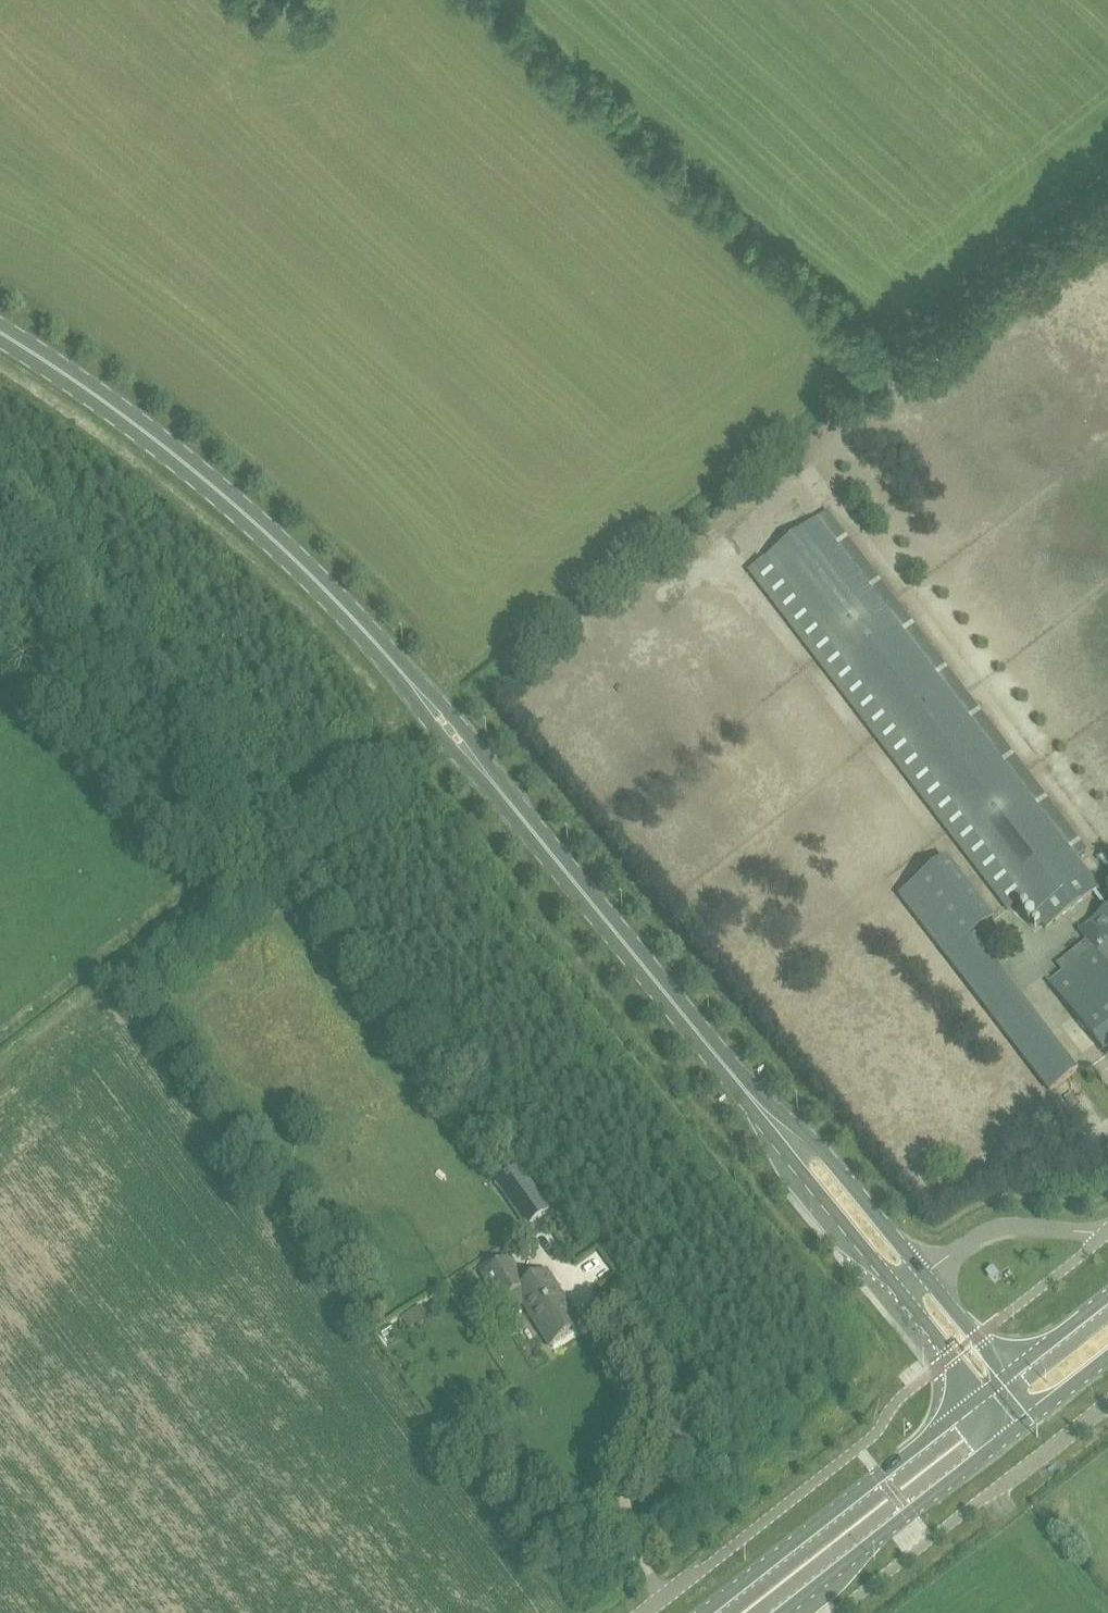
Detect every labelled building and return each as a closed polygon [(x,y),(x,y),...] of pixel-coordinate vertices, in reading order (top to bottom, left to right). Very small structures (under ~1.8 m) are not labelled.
[(1100,888),(1099,888),(817,520),(765,560),(1046,928),(1100,888)] [(1093,948),(1049,984),(1104,1053),(1107,1050),(1107,911),(1080,931),(1093,948)] [(948,958),(1003,1031),(1050,1093),(1079,1072),(977,936),(948,958)] [(505,1178),(520,1199),(513,1205),(528,1226),(549,1210),(519,1168),(508,1176),(505,1178)] [(550,1347),(581,1327),(548,1273),(528,1285),(511,1259),(483,1276),(500,1304),(517,1294),(550,1347)]
